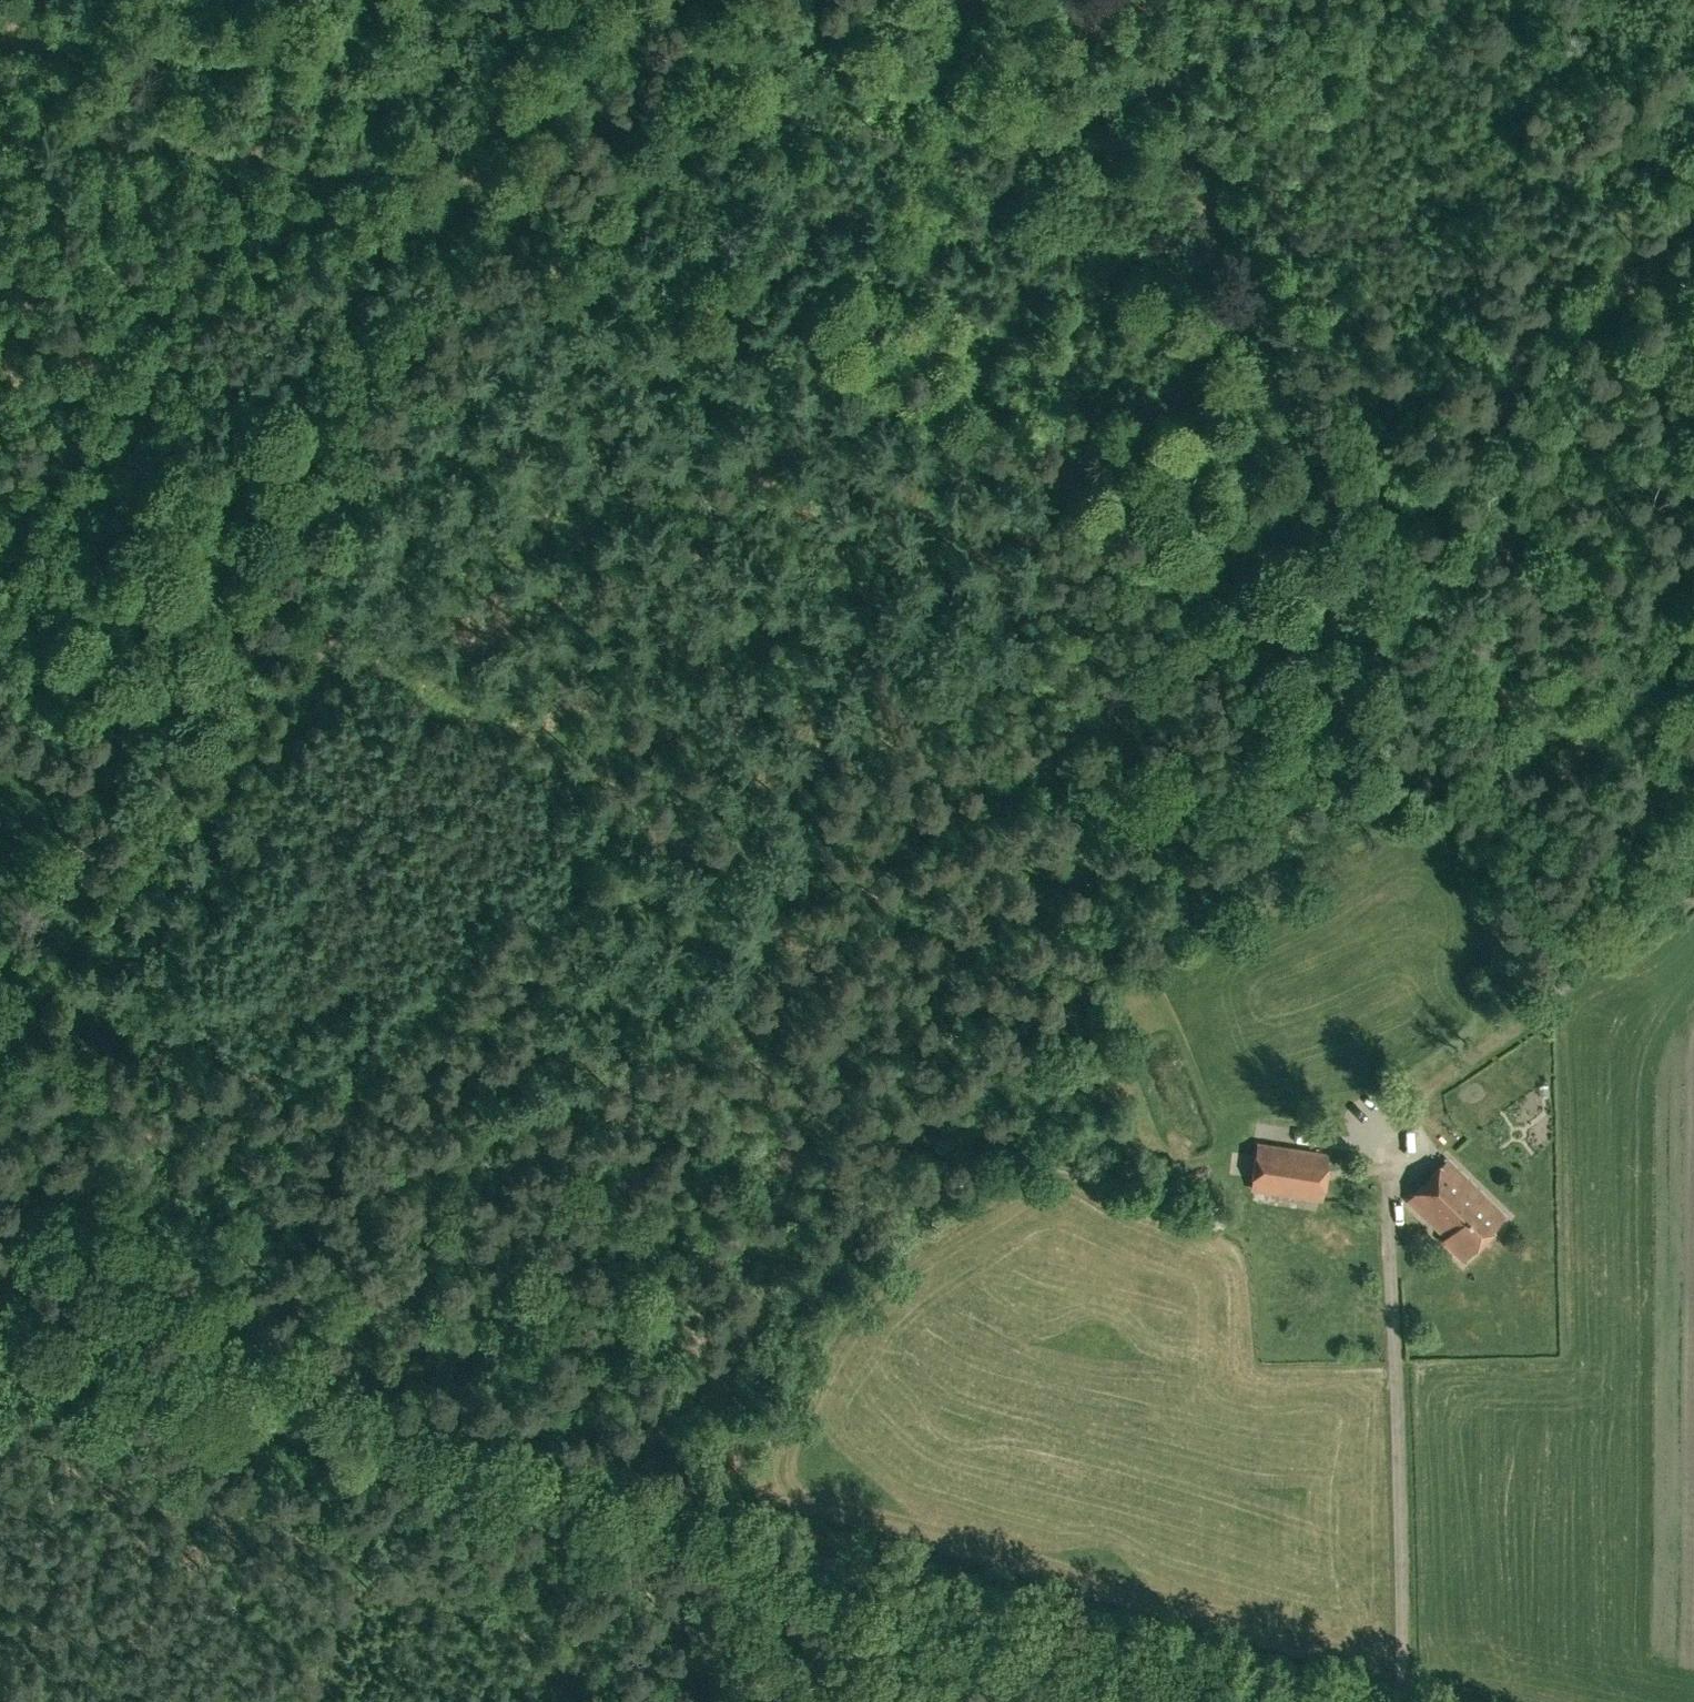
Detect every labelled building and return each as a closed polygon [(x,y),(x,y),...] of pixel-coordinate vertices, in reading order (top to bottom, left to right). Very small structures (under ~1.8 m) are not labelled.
[(1326,1153),(1260,1143),(1253,1189),(1319,1199),(1326,1153)] [(1442,1239),(1463,1260),(1505,1216),(1447,1159),(1407,1199),(1445,1236),(1442,1239)]
